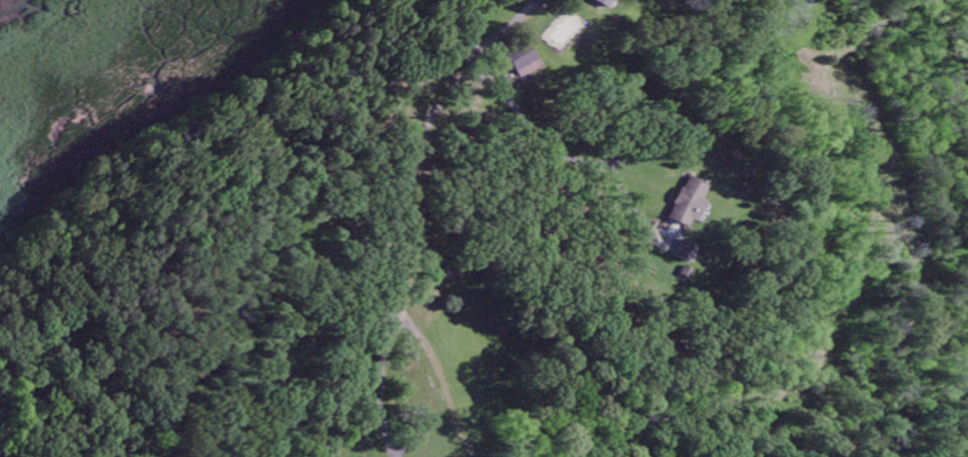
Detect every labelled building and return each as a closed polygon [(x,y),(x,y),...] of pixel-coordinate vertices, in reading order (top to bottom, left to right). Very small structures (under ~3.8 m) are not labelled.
[(604,10),(612,0),(591,0),(604,10)] [(543,69),(535,48),(512,56),(520,78),(543,69)] [(698,223),(706,202),(702,201),(708,185),(687,177),(671,221),(688,227),(691,220),(698,223)] [(691,264),(698,247),(683,241),(676,258),(691,264)]
